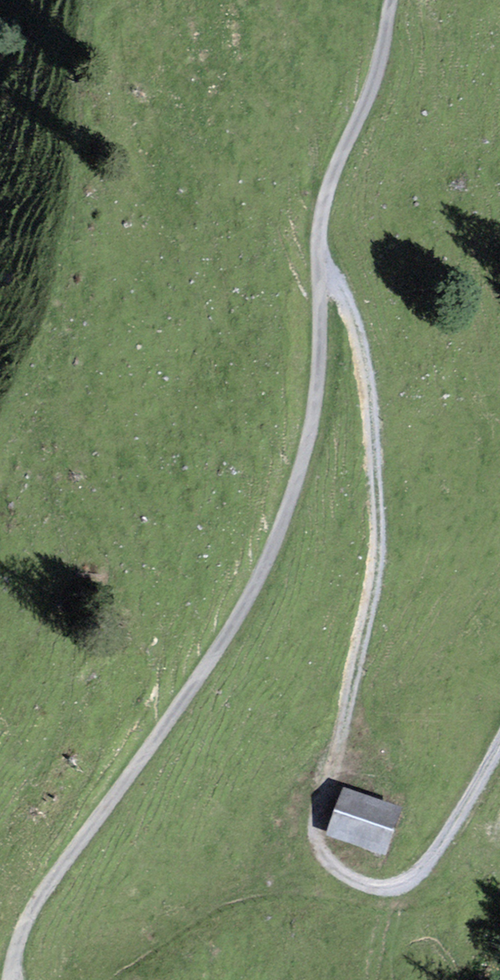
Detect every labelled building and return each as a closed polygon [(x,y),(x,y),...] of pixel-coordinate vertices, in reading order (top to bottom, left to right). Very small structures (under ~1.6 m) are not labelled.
[(344,790),(327,838),(385,858),(402,810),(344,790)]
